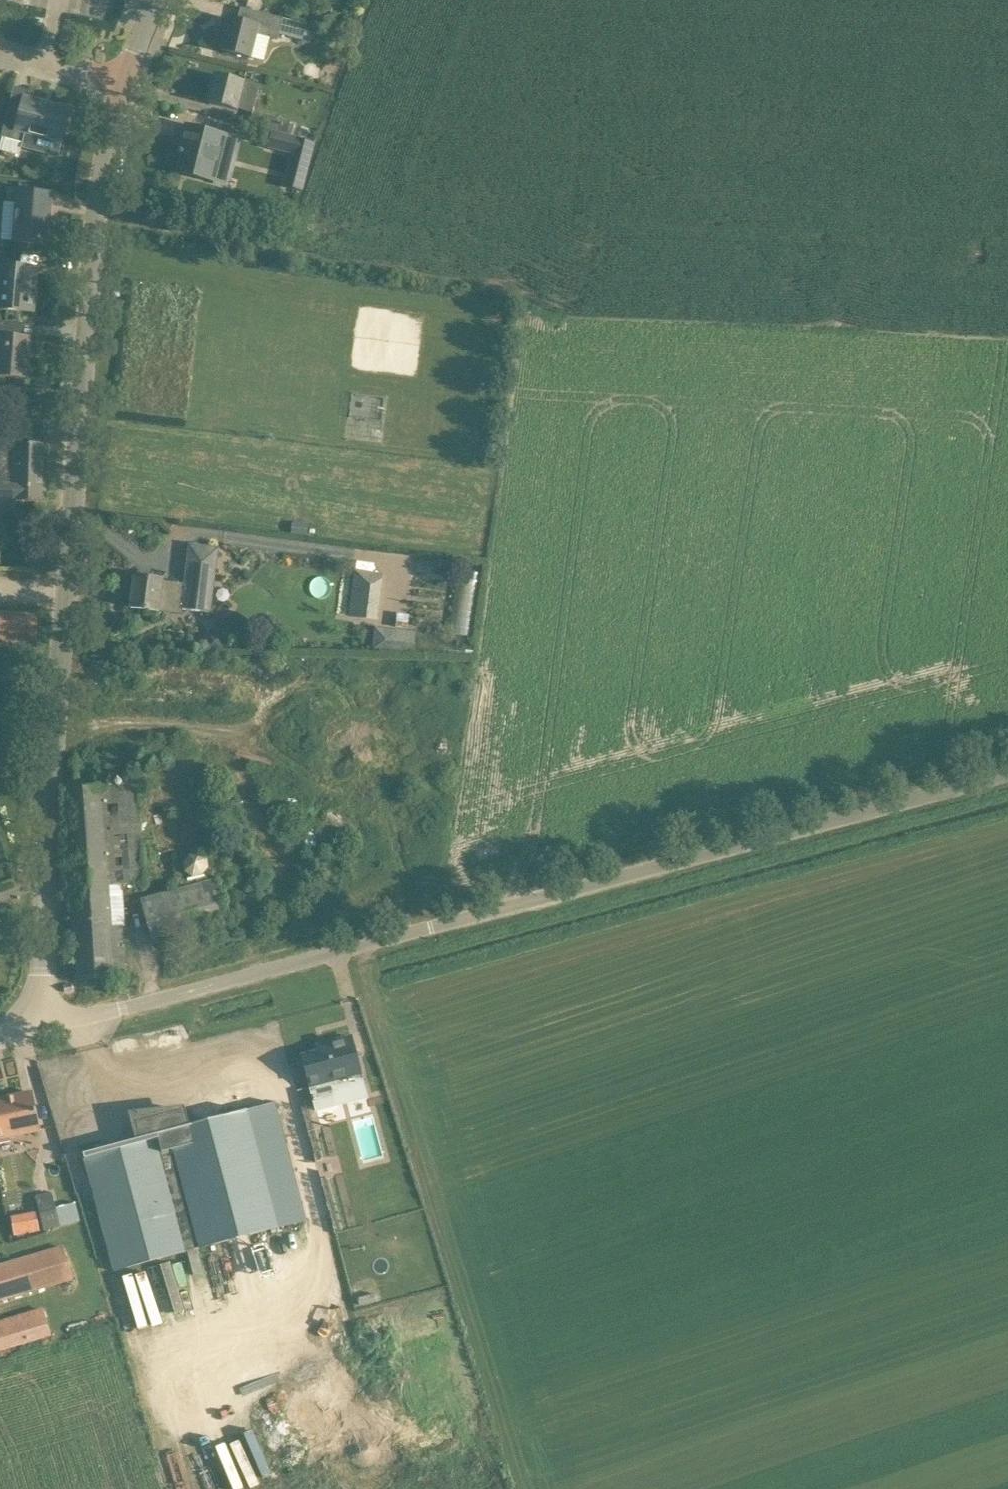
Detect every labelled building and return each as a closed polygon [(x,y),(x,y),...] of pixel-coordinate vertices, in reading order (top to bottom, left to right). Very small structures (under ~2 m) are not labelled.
[(222,50),(241,55),(250,58),(256,35),(257,33),(278,39),(279,35),(303,41),(307,25),(284,19),(260,12),(241,7),(238,21),(230,19),(222,50)] [(238,108),(253,112),(254,110),(260,86),(245,82),(215,75),(209,102),(238,109),(238,108)] [(8,112),(1,137),(2,137),(23,142),(21,148),(58,157),(62,141),(70,110),(50,104),(49,106),(29,101),(29,99),(25,98),(21,115),(8,112)] [(250,124),(276,131),(287,133),(288,134),(291,124),(291,120),(280,117),(254,110),(253,112),(250,124)] [(291,124),(288,134),(306,138),(308,128),(291,124)] [(216,181),(228,136),(186,125),(179,153),(183,154),(179,172),(216,181)] [(272,131),(268,148),(292,154),(288,170),(307,175),(315,143),(313,143),(297,139),(298,137),(272,131)] [(176,199),(179,186),(171,185),(169,197),(176,199)] [(51,194),(31,192),(19,192),(16,241),(27,242),(47,244),(51,194)] [(17,267),(18,255),(0,254),(0,310),(14,310),(33,312),(34,311),(32,311),(35,269),(37,269),(37,268),(17,267)] [(8,376),(28,378),(31,338),(5,336),(6,322),(0,321),(0,376),(8,376)] [(350,414),(381,415),(381,395),(351,394),(350,414)] [(28,443),(0,443),(0,475),(2,475),(2,478),(0,478),(0,501),(26,501),(46,502),(48,444),(28,443)] [(151,610),(159,611),(182,615),(183,609),(209,613),(215,565),(217,548),(188,544),(183,584),(160,581),(160,579),(155,578),(135,576),(131,608),(151,610)] [(350,616),(376,619),(382,575),(356,571),(350,616)] [(38,636),(39,615),(18,614),(0,613),(0,634),(38,636)] [(395,629),(392,652),(415,655),(417,634),(417,632),(395,629)] [(138,785),(64,790),(78,979),(125,975),(122,927),(126,926),(123,885),(145,883),(138,785)] [(184,863),(185,873),(193,879),(203,878),(209,870),(208,860),(201,854),(191,855),(184,863)] [(219,879),(141,900),(151,938),(229,918),(219,879)] [(72,983),(64,985),(65,992),(73,990),(72,983)] [(318,1051),(302,1055),(311,1087),(316,1109),(368,1095),(362,1074),(352,1036),(325,1043),(327,1049),(318,1051)] [(0,1099),(0,1140),(40,1132),(37,1112),(32,1092),(0,1099)] [(137,1126),(140,1140),(85,1154),(90,1174),(116,1270),(116,1271),(305,1220),(283,1134),(291,1132),(283,1102),(186,1127),(182,1110),(148,1119),(149,1123),(137,1126)] [(35,1197),(44,1231),(59,1227),(51,1193),(35,1197)] [(36,1214),(12,1218),(15,1234),(39,1230),(36,1214)] [(73,1280),(62,1247),(0,1265),(0,1302),(73,1280)] [(373,1293),(357,1297),(360,1305),(376,1300),(373,1293)] [(0,1322),(0,1349),(24,1342),(25,1344),(49,1337),(42,1310),(0,1322)]
